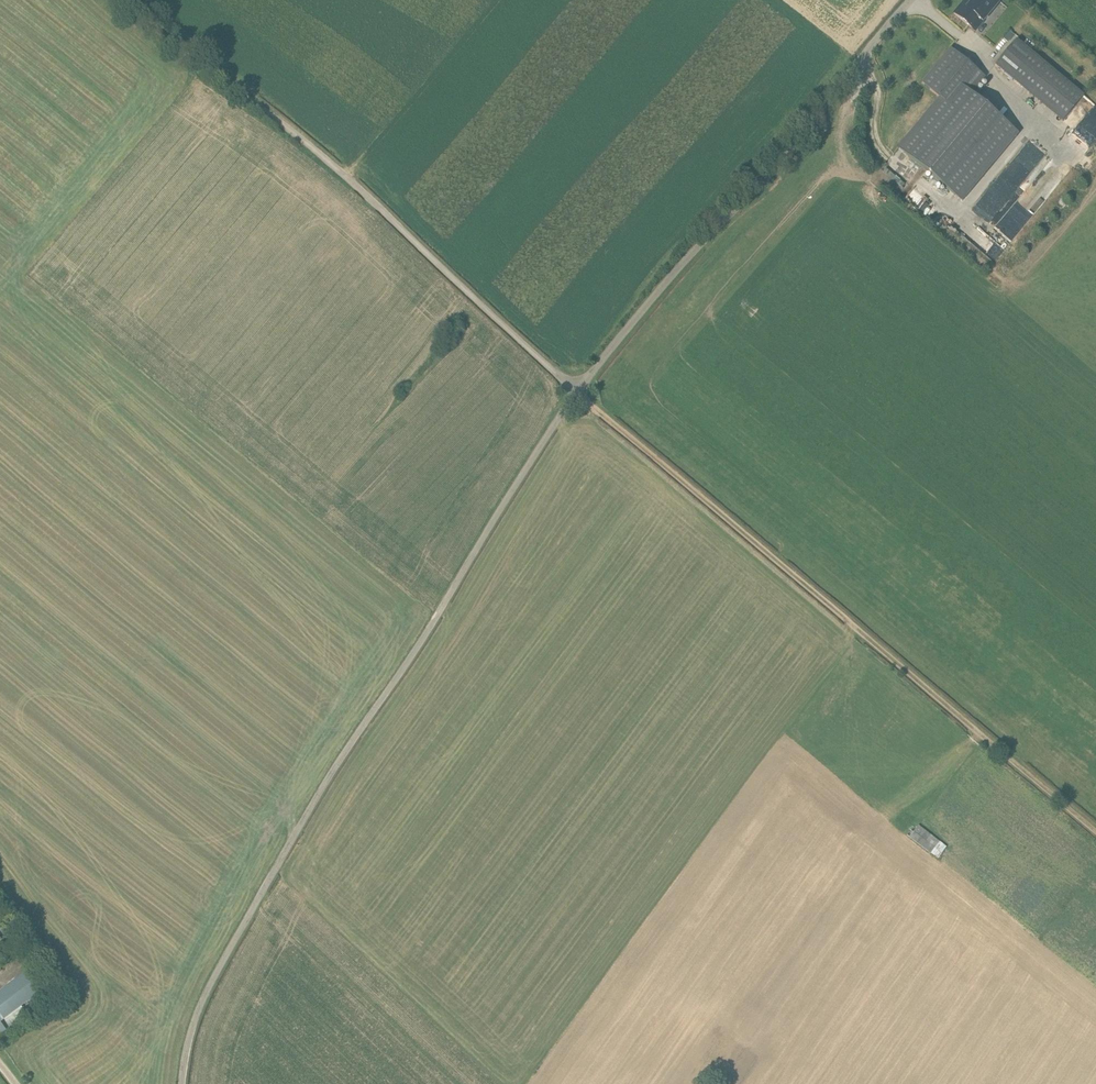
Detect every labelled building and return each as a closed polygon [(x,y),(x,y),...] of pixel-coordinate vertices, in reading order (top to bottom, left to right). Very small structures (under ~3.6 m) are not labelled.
[(954,13),(971,28),(972,27),(979,18),(983,22),(999,3),(996,0),(973,0),(972,2),(969,0),(965,0),(954,13)] [(1084,96),(1016,40),(995,65),(1063,121),(1084,96)] [(922,82),(940,97),(898,148),(962,201),(1019,133),(971,94),(985,77),(951,48),(922,82)] [(1076,130),(1094,144),(1095,142),(1095,104),(1087,97),(1082,104),(1091,111),(1076,130)] [(1022,194),(1041,208),(1071,169),(1053,156),(1042,171),(1037,167),(1049,152),(1030,137),(975,210),(997,226),(1022,194)] [(907,835),(931,854),(940,842),(918,825),(914,832),(911,829),(907,835)] [(10,1027),(4,1018),(28,1001),(30,1000),(37,994),(43,989),(34,977),(31,980),(26,974),(0,993),(0,1032),(1,1033),(10,1027)]
